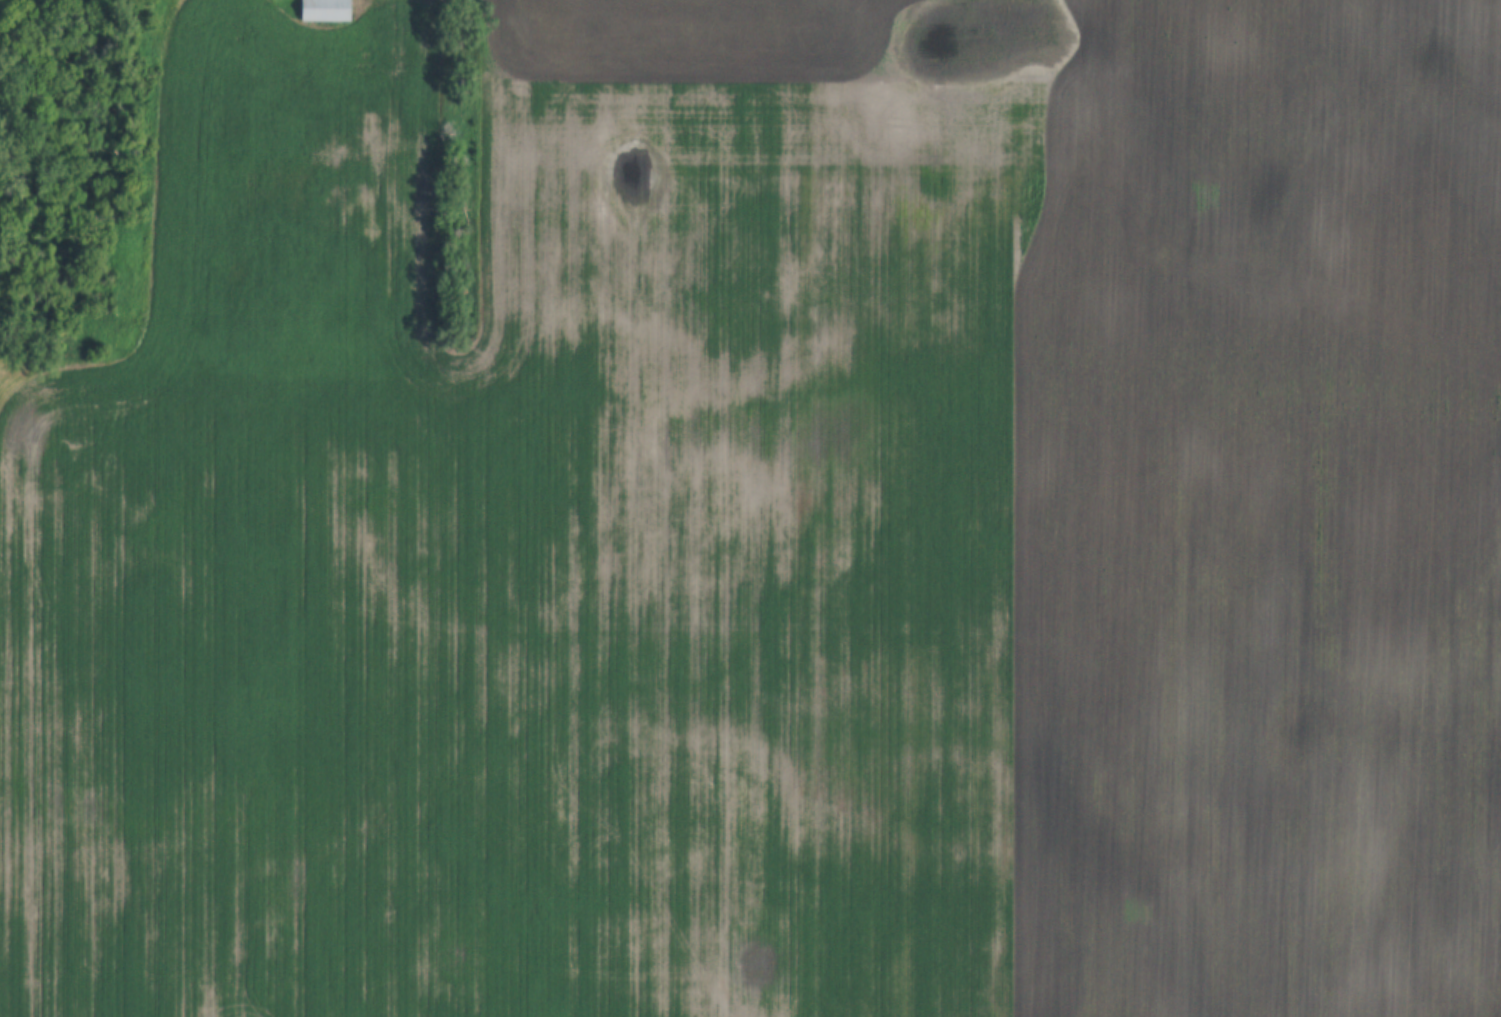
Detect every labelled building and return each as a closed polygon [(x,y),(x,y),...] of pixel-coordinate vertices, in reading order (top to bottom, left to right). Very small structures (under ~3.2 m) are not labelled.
[(349,21),(349,0),(297,0),(297,21),(349,21)]
